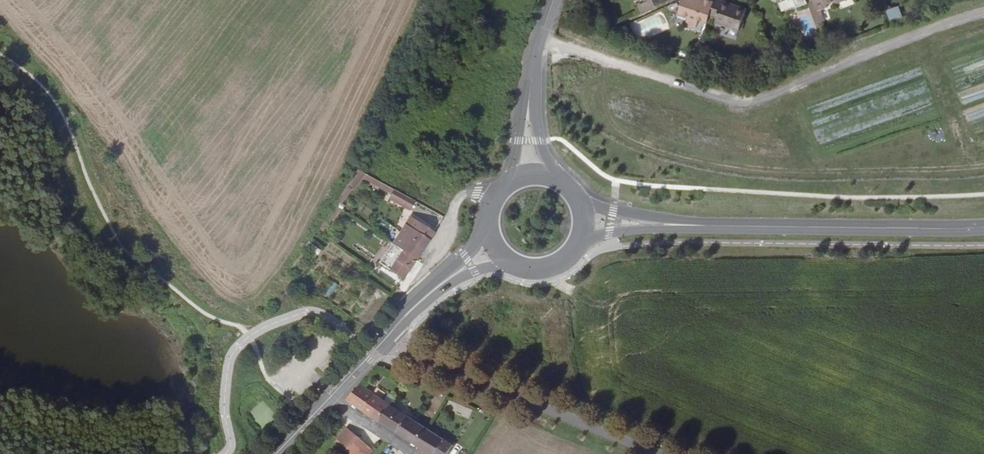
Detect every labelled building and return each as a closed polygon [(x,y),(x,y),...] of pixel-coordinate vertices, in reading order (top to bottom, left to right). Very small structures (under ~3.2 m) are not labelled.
[(648,5),(645,0),(637,0),(641,8),(648,5)] [(644,15),(669,3),(668,0),(645,0),(648,5),(641,8),(644,15)] [(708,0),(687,0),(685,1),(680,16),(689,19),(686,28),(696,31),(700,22),(709,25),(712,17),(717,3),(708,0)] [(719,0),(718,0),(717,3),(712,17),(719,19),(718,23),(742,32),(748,10),(719,0)] [(801,8),(810,4),(809,0),(797,0),(801,8)] [(819,12),(830,8),(828,5),(841,0),(815,0),(819,12)] [(886,9),(889,19),(901,15),(898,6),(886,9)] [(358,177),(349,190),(357,194),(366,180),(358,177)] [(409,215),(414,206),(394,195),(388,205),(409,215)] [(412,223),(394,250),(404,257),(417,265),(435,237),(412,223)] [(316,254),(319,249),(306,242),(303,247),(316,254)] [(404,257),(394,250),(381,270),(404,285),(417,265),(404,257)] [(384,398),(363,384),(346,402),(371,418),(372,417),(384,398)] [(391,402),(384,398),(372,417),(379,421),(391,402)] [(418,420),(391,402),(379,421),(378,422),(386,428),(405,440),(418,420)] [(462,436),(472,416),(465,412),(454,432),(462,436)] [(427,426),(418,420),(405,440),(414,446),(427,426)] [(427,426),(414,446),(418,448),(413,453),(414,453),(444,453),(452,442),(427,426)] [(343,429),(334,441),(346,450),(355,439),(343,429)] [(346,450),(344,452),(346,453),(365,453),(369,450),(355,439),(346,450)]
